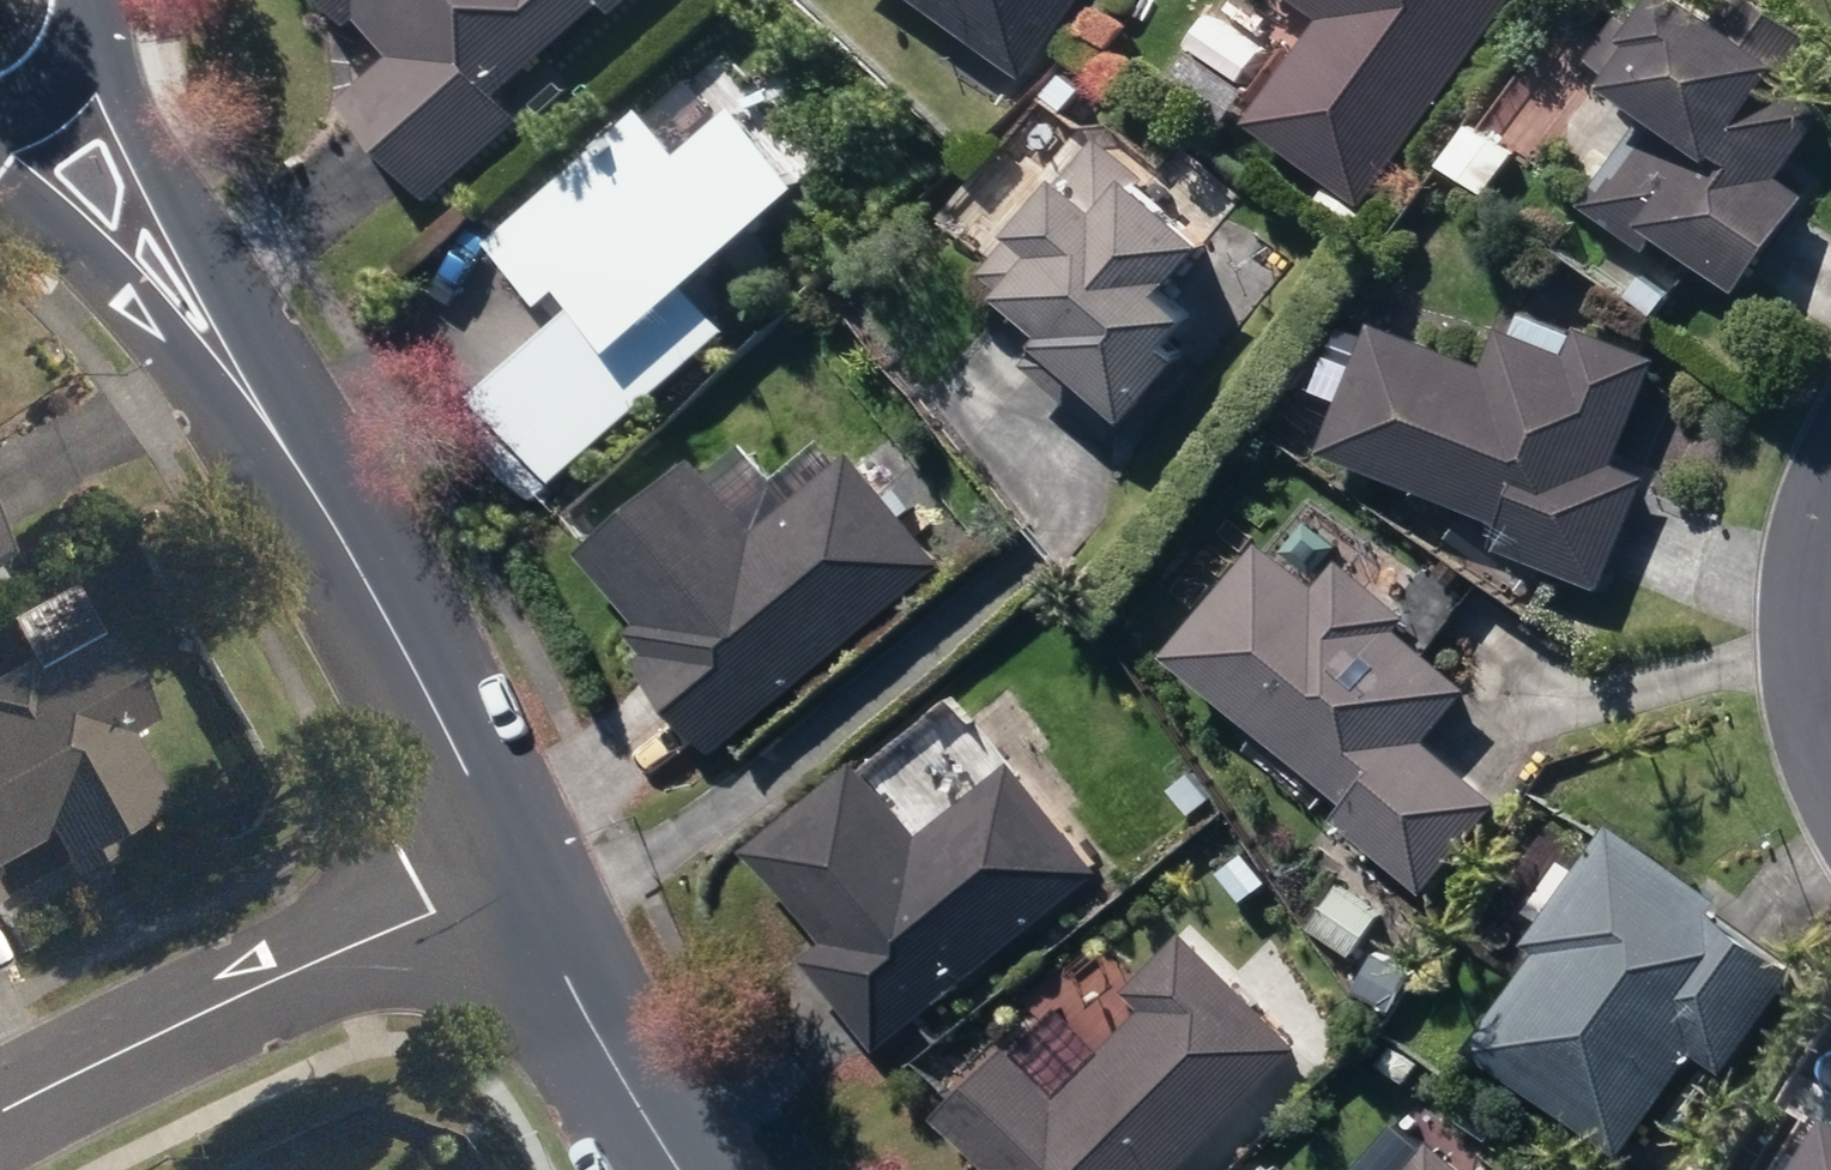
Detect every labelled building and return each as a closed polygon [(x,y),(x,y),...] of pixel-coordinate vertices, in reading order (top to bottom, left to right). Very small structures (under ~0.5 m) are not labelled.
[(428,202),(518,121),(496,95),(600,1),(611,12),(625,0),(321,0),(345,27),(358,15),(393,53),(339,102),(428,202)] [(1019,78),(1077,0),(914,0),(1019,78)] [(1363,206),(1514,0),(1263,0),(1255,11),(1280,29),(1229,97),(1250,112),(1245,120),(1363,206)] [(1734,292),(1803,192),(1778,175),(1826,107),(1778,74),(1804,36),(1754,0),(1726,0),(1716,15),(1695,0),(1641,0),(1625,24),(1614,17),(1585,59),(1599,70),(1596,75),(1646,109),(1581,204),(1647,250),(1656,237),(1734,292)] [(472,391),(551,483),(727,332),(684,279),(799,180),(732,103),(674,152),(637,107),(482,239),(536,304),(558,284),(574,302),(472,391)] [(1021,363),(1112,441),(1137,411),(1130,406),(1177,350),(1161,337),(1186,307),(1159,284),(1200,235),(1137,181),(1143,175),(1093,134),(1058,176),(1053,170),(1005,226),(1009,230),(976,270),(1042,326),(1033,335),(1040,342),(1021,363)] [(1239,278),(1263,298),(1288,267),(1264,247),(1239,278)] [(1627,295),(1653,318),(1668,301),(1642,278),(1627,295)] [(1487,543),(1598,588),(1644,477),(1613,464),(1658,358),(1577,325),(1567,353),(1499,325),(1483,364),(1369,316),(1316,444),(1497,518),(1487,543)] [(637,660),(713,752),(946,562),(853,449),(753,531),(689,452),(573,547),(638,626),(631,632),(647,651),(637,660)] [(15,548),(0,522),(0,557),(15,548)] [(1282,548),(1311,574),(1334,549),(1306,522),(1282,548)] [(1330,817),(1422,893),(1498,802),(1422,739),(1464,688),(1404,636),(1421,639),(1434,633),(1438,617),(1430,602),(1415,599),(1397,609),(1333,556),(1308,584),(1255,539),(1162,651),(1343,801),(1330,817)] [(59,829),(85,872),(107,860),(99,848),(185,796),(143,728),(166,714),(111,621),(43,662),(38,653),(0,676),(0,864),(59,829)] [(802,955),(874,1047),(1098,868),(1010,759),(913,837),(851,758),(745,843),(822,938),(802,955)] [(1168,791),(1192,816),(1210,799),(1187,775),(1168,791)] [(1467,1045),(1617,1154),(1690,1052),(1723,1074),(1796,972),(1708,910),(1717,898),(1606,818),(1517,941),(1534,954),(1467,1045)] [(15,896),(0,870),(0,905),(15,896)] [(1306,930),(1352,958),(1379,914),(1334,886),(1306,930)] [(1294,1047),(1180,932),(1123,986),(1141,1006),(1052,1094),(1001,1042),(932,1112),(985,1166),(981,1169),(1171,1169),(1294,1047)] [(1352,990),(1388,1011),(1411,975),(1376,953),(1352,990)] [(1379,1065),(1403,1082),(1416,1065),(1391,1048),(1379,1065)] [(1428,1138),(1418,1149),(1393,1125),(1352,1169),(1463,1169),(1428,1138)] [(1822,1127),(1795,1169),(1830,1169),(1830,1133),(1822,1127)]
